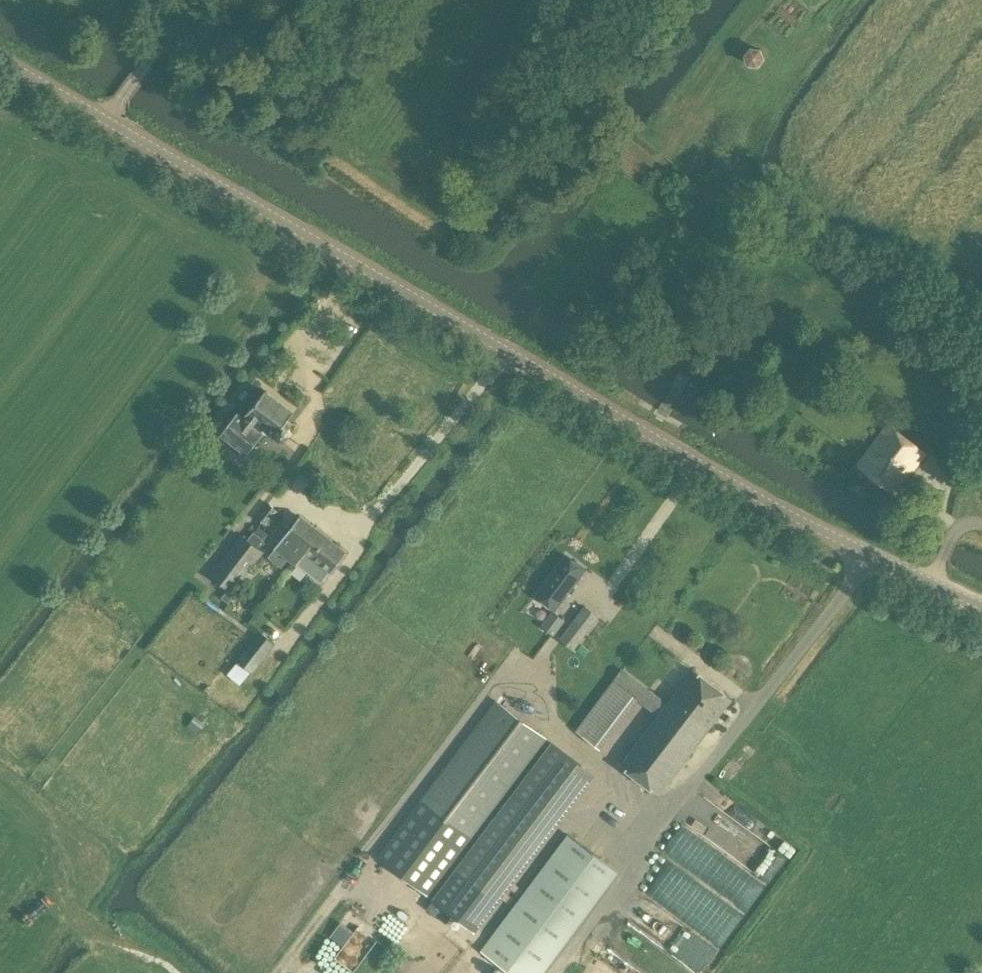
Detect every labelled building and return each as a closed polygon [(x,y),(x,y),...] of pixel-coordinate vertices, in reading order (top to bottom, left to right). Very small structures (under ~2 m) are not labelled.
[(759,68),(766,59),(762,49),(751,47),(744,56),(748,66),(759,68)] [(294,412),(262,388),(244,412),(247,414),(244,418),(235,412),(219,432),(248,454),(264,433),(262,431),(265,427),(282,440),(288,438),(292,433),(290,427),(285,424),(294,412)] [(242,388),(236,396),(243,400),(249,393),(242,388)] [(898,490),(927,451),(889,424),(860,464),(898,490)] [(278,510),(268,503),(257,517),(267,524),(278,510)] [(309,553),(324,534),(301,516),(269,557),(282,567),(289,558),(298,565),(299,564),(308,552),(309,553)] [(248,539),(243,535),(212,575),(229,588),(222,597),(228,602),(236,593),(233,590),(263,551),(258,547),(264,539),(254,532),(248,539)] [(309,553),(300,565),(322,582),(331,570),(333,571),(348,553),(324,534),(309,553)] [(567,555),(536,596),(555,610),(586,570),(567,555)] [(554,612),(544,626),(554,634),(564,620),(554,612)] [(574,623),(561,640),(573,649),(586,632),(574,623)] [(276,643),(262,632),(239,660),(253,672),(276,643)] [(669,703),(622,668),(577,730),(590,741),(628,692),(659,716),(622,765),(659,794),(732,698),(694,670),(669,703)] [(473,839),(547,739),(498,701),(423,802),(473,839)] [(582,765),(553,743),(455,871),(484,893),(582,765)] [(686,867),(660,903),(722,947),(795,845),(724,794),(717,804),(703,794),(675,834),(687,843),(676,860),(686,867)] [(482,952),(511,972),(542,972),(618,872),(570,835),(482,952)] [(659,948),(651,960),(660,966),(655,972),(696,972),(659,948)]
